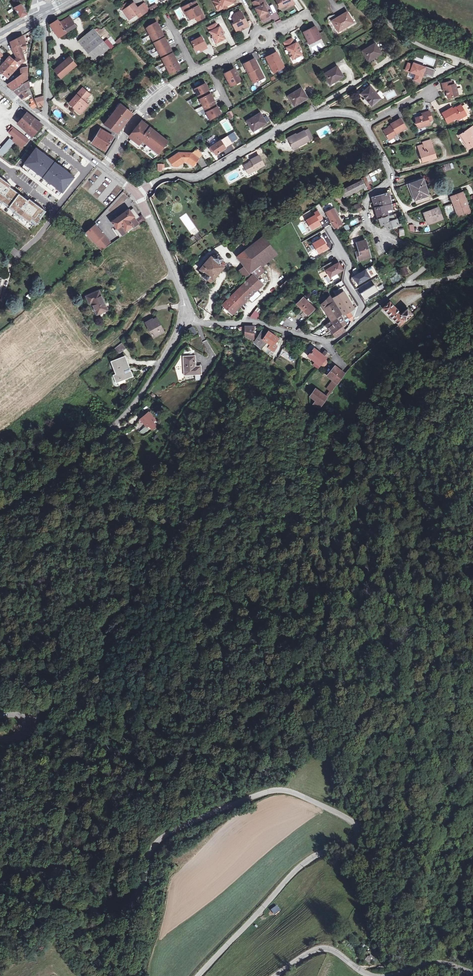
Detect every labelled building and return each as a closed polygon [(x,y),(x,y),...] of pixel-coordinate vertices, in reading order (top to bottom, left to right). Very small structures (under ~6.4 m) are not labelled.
[(214,1),(218,10),(223,7),(223,8),(224,8),(226,6),(233,3),(232,0),(216,0),(214,1)] [(264,0),(258,0),(255,1),(258,7),(256,8),(262,20),(270,16),(264,4),(266,3),(264,0)] [(191,3),(183,7),(188,15),(186,16),(188,20),(195,17),(197,21),(204,18),(196,1),(191,4),(191,3)] [(133,3),(125,8),(127,10),(124,12),(129,19),(137,14),(139,17),(146,12),(141,5),(137,8),(133,3)] [(20,17),(26,14),(21,4),(14,8),(20,17)] [(248,27),(240,11),(234,14),(236,17),(233,19),(235,23),(233,24),(237,32),(241,30),(241,29),(244,27),(245,29),(248,27)] [(353,23),(347,12),(337,18),(335,15),(329,16),(332,21),(338,32),(353,23)] [(71,23),(68,18),(60,23),(58,20),(52,24),(59,36),(74,28),(76,26),(73,22),(71,23)] [(146,29),(149,36),(160,30),(158,25),(156,22),(148,26),(146,29)] [(216,24),(208,27),(216,43),(225,39),(223,34),(222,33),(223,31),(220,26),(218,28),(216,24)] [(312,28),(304,32),(308,41),(310,44),(317,40),(316,38),(320,36),(316,28),(312,30),(312,28)] [(116,47),(109,40),(105,44),(93,29),(78,41),(92,58),(89,60),(93,65),(96,62),(97,63),(116,47)] [(163,35),(160,30),(149,36),(151,39),(152,39),(154,43),(165,37),(163,35)] [(22,36),(11,42),(12,48),(20,44),(25,44),(25,43),(22,36)] [(165,37),(154,43),(156,47),(155,48),(157,51),(168,45),(166,40),(165,37)] [(202,51),(207,48),(201,37),(191,42),(196,51),(200,49),(201,48),(202,51)] [(292,39),(284,43),(293,59),(302,55),(299,50),(299,49),(299,47),(297,43),(295,44),(292,39)] [(27,49),(26,43),(25,43),(25,44),(20,44),(12,48),(18,57),(14,60),(19,64),(26,61),(24,54),(26,53),(26,49),(27,49)] [(375,44),(362,51),(368,61),(381,53),(375,44)] [(168,45),(157,51),(159,54),(160,54),(162,58),(173,53),(171,50),(168,45)] [(277,52),(266,57),(270,65),(271,64),(275,72),(284,67),(277,52)] [(162,58),(164,63),(163,63),(165,67),(176,61),(173,56),(174,56),(173,53),(162,58)] [(14,60),(9,56),(6,60),(11,64),(16,68),(17,67),(19,64),(14,60)] [(64,64),(70,70),(75,66),(69,59),(64,64)] [(3,73),(11,64),(6,60),(4,63),(0,67),(0,71),(3,73)] [(249,61),(244,64),(251,78),(254,77),(256,82),(264,78),(260,69),(259,70),(257,68),(259,67),(255,60),(250,63),(249,61)] [(176,61),(165,67),(167,70),(168,70),(170,74),(180,68),(179,66),(176,61)] [(16,68),(11,64),(3,73),(8,78),(16,68)] [(70,70),(64,64),(55,71),(61,78),(70,70)] [(413,66),(408,64),(406,70),(416,74),(414,79),(420,81),(422,76),(425,77),(426,74),(432,76),(434,69),(425,67),(425,68),(414,64),(413,66)] [(337,67),(324,74),(330,84),(343,76),(337,67)] [(225,74),(225,75),(230,84),(235,82),(236,84),(241,81),(235,70),(234,69),(225,74)] [(22,75),(8,85),(13,90),(18,87),(23,83),(26,82),(28,82),(27,74),(22,75)] [(451,81),(442,83),(443,89),(445,88),(446,91),(448,98),(458,95),(455,84),(452,85),(451,81)] [(18,87),(13,90),(17,94),(25,89),(28,88),(29,87),(28,82),(26,82),(23,83),(18,87)] [(208,87),(206,83),(194,89),(200,99),(209,94),(210,94),(207,88),(208,87)] [(25,89),(17,94),(22,99),(31,94),(29,87),(28,88),(25,89)] [(380,98),(370,87),(361,94),(366,99),(363,101),(367,105),(369,103),(372,106),(380,98)] [(89,95),(83,88),(69,103),(81,113),(88,106),(85,103),(87,100),(85,99),(89,95)] [(301,88),(288,96),(294,106),(307,98),(301,88)] [(209,94),(200,99),(205,109),(215,104),(212,98),(213,98),(211,93),(209,94)] [(39,107),(43,106),(44,100),(44,97),(35,99),(36,102),(39,107)] [(31,109),(36,107),(32,98),(27,101),(31,109)] [(121,104),(107,121),(106,122),(104,125),(117,133),(118,132),(133,114),(121,104)] [(215,104),(205,109),(209,118),(212,119),(221,113),(219,109),(218,110),(215,104)] [(452,108),(442,113),(448,123),(457,118),(458,119),(466,115),(461,105),(453,110),(452,108)] [(422,116),(415,118),(418,128),(429,125),(428,121),(432,120),(429,111),(424,113),(424,115),(422,116)] [(31,135),(41,124),(27,113),(18,123),(31,135)] [(260,114),(247,121),(253,131),(266,123),(260,114)] [(392,126),(383,130),(389,140),(394,137),(393,135),(406,128),(400,118),(390,124),(392,126)] [(132,138),(129,142),(138,149),(139,148),(153,159),(156,156),(157,155),(163,147),(164,147),(162,146),(164,143),(166,144),(168,141),(144,123),(142,120),(130,136),(132,138)] [(319,137),(330,134),(328,127),(317,130),(319,137)] [(14,137),(17,139),(24,145),(28,140),(13,128),(9,133),(14,137)] [(308,129),(304,131),(309,141),(313,139),(308,129)] [(466,146),(468,149),(472,146),(472,136),(468,129),(460,135),(467,145),(466,146)] [(113,137),(102,130),(93,144),(105,151),(113,137)] [(45,142),(51,136),(46,131),(40,137),(45,142)] [(294,149),(309,141),(304,131),(296,135),(297,136),(289,141),(294,149)] [(467,145),(460,135),(459,136),(466,146),(467,145)] [(17,139),(14,137),(12,139),(22,147),(24,145),(17,139)] [(228,137),(221,141),(225,147),(232,143),(228,137)] [(10,140),(0,151),(0,154),(2,156),(14,143),(10,140)] [(217,143),(214,145),(211,147),(216,154),(226,148),(225,147),(221,141),(221,140),(217,143)] [(418,147),(420,154),(421,153),(424,162),(436,158),(431,143),(424,146),(418,147)] [(22,168),(59,196),(63,190),(64,191),(65,189),(65,188),(73,177),(67,172),(67,173),(63,171),(63,170),(61,168),(48,158),(45,156),(45,157),(42,154),(42,153),(36,148),(30,156),(25,152),(20,159),(25,163),(22,168)] [(179,153),(169,159),(172,164),(175,162),(178,166),(185,161),(187,161),(191,164),(193,161),(196,163),(199,159),(191,153),(179,153)] [(264,166),(259,156),(251,160),(251,162),(244,165),(248,174),(264,166)] [(441,172),(451,169),(449,163),(443,164),(444,166),(439,167),(441,172)] [(385,173),(382,166),(375,169),(378,176),(385,173)] [(29,229),(33,224),(35,225),(37,223),(38,224),(40,223),(38,222),(41,218),(39,216),(44,210),(29,198),(28,200),(27,201),(25,199),(25,198),(12,188),(12,189),(9,187),(10,187),(11,185),(0,177),(0,207),(29,229)] [(415,200),(428,195),(423,179),(410,184),(415,200)] [(341,191),(344,197),(355,192),(355,193),(358,191),(358,190),(364,186),(362,180),(341,191)] [(93,197),(103,202),(107,195),(97,190),(93,197)] [(394,215),(388,216),(388,215),(386,209),(391,210),(391,204),(388,193),(384,195),(372,198),(375,208),(378,219),(380,226),(384,225),(388,230),(398,226),(397,219),(395,219),(394,215)] [(463,193),(451,197),(458,218),(471,213),(463,193)] [(428,195),(415,200),(416,203),(430,199),(428,195)] [(359,211),(362,210),(360,203),(354,206),(356,212),(359,211)] [(445,206),(448,216),(454,215),(450,204),(445,206)] [(431,219),(432,223),(442,219),(438,207),(432,209),(433,210),(424,214),(426,221),(431,219)] [(117,228),(123,236),(145,220),(142,215),(135,220),(133,217),(134,216),(129,209),(112,222),(117,229),(117,228)] [(335,212),(332,209),(325,212),(331,223),(332,223),(335,228),(342,225),(336,214),(338,213),(337,211),(335,212)] [(313,215),(305,220),(311,229),(319,224),(318,221),(322,218),(317,210),(312,213),(313,215)] [(350,226),(360,223),(359,217),(348,221),(350,226)] [(98,239),(103,235),(95,225),(86,232),(101,250),(104,247),(98,239)] [(98,239),(104,247),(110,242),(103,235),(98,239)] [(245,267),(250,273),(250,272),(254,269),(259,266),(273,254),(275,253),(264,239),(262,236),(245,250),(237,257),(245,267)] [(321,238),(312,243),(318,253),(327,248),(321,238)] [(370,257),(365,240),(357,243),(359,251),(356,252),(358,260),(370,257)] [(211,282),(224,267),(219,263),(221,261),(223,259),(217,254),(213,258),(211,256),(200,269),(204,273),(201,276),(211,282)] [(342,269),(338,262),(325,270),(330,277),(342,269)] [(405,264),(399,266),(402,275),(408,272),(405,264)] [(254,269),(250,272),(253,275),(255,278),(264,271),(259,266),(254,269)] [(245,277),(250,273),(245,267),(239,270),(245,277)] [(370,277),(365,270),(360,273),(353,276),(358,284),(370,277)] [(255,278),(253,275),(223,304),(224,305),(222,308),(227,313),(229,311),(232,314),(262,284),(255,278)] [(280,287),(283,290),(289,285),(286,282),(280,287)] [(377,291),(373,284),(360,293),(365,302),(369,299),(367,297),(377,291)] [(349,311),(354,309),(343,291),(344,291),(342,288),(340,290),(341,293),(333,298),(343,315),(349,311)] [(92,302),(97,314),(107,310),(98,291),(86,296),(89,303),(92,302)] [(331,296),(329,297),(322,305),(330,319),(326,321),(328,323),(326,325),(330,331),(332,329),(337,336),(345,331),(341,325),(339,323),(340,323),(339,322),(336,318),(338,317),(339,319),(343,317),(342,315),(341,314),(331,296)] [(314,309),(303,297),(297,303),(308,315),(314,309)] [(386,311),(405,330),(412,323),(410,321),(416,316),(411,311),(406,316),(393,304),(386,311)] [(259,314),(255,310),(250,317),(257,319),(260,315),(259,314)] [(158,330),(162,328),(156,318),(146,323),(151,332),(153,331),(155,336),(160,333),(158,330)] [(254,341),(254,327),(245,326),(245,336),(254,341)] [(264,346),(268,349),(269,348),(274,351),(277,346),(274,344),(277,338),(269,332),(267,334),(263,331),(259,338),(257,337),(253,343),(261,349),(264,346)] [(193,339),(197,345),(203,342),(199,335),(193,339)] [(121,343),(116,347),(121,352),(126,348),(121,343)] [(321,365),(322,366),(324,365),(325,364),(326,364),(326,362),(326,360),(326,359),(326,358),(329,354),(324,351),(321,354),(314,349),(313,349),(314,350),(309,356),(308,355),(308,356),(308,357),(309,357),(315,362),(313,365),(318,368),(321,365)] [(280,355),(287,359),(289,354),(282,350),(280,355)] [(185,375),(198,374),(198,366),(194,366),(194,355),(185,355),(185,375)] [(114,375),(116,382),(132,376),(130,371),(124,374),(123,369),(128,367),(124,356),(112,361),(117,374),(114,375)] [(331,386),(334,388),(344,374),(334,367),(327,376),(334,382),(331,386)] [(315,400),(321,393),(315,389),(310,396),(315,400)] [(327,397),(321,393),(313,404),(319,408),(327,397)] [(140,419),(148,428),(156,421),(148,412),(140,419)] [(368,954),(365,961),(372,964),(375,957),(368,954)]
